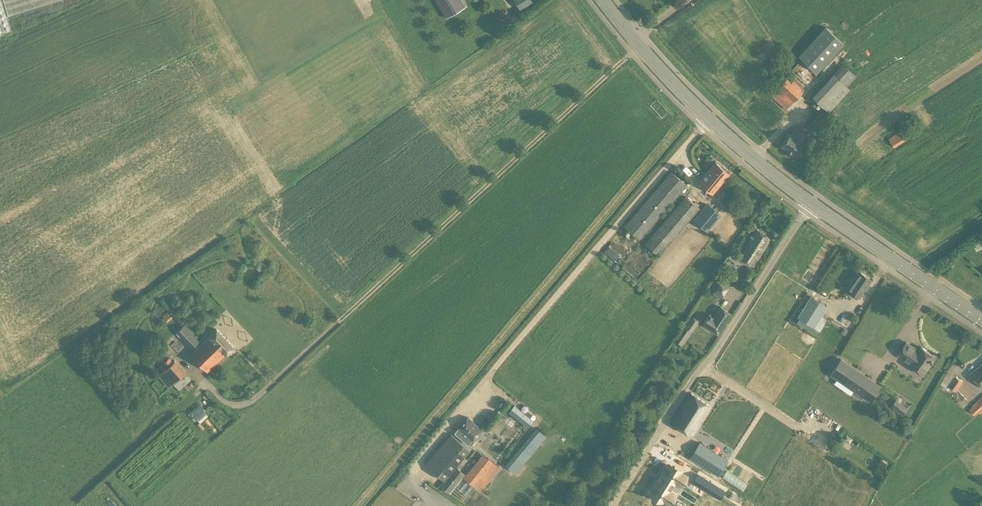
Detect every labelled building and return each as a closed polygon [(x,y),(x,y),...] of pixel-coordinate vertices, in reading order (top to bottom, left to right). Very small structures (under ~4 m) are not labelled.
[(10,29),(1,0),(0,0),(0,32),(10,29)] [(8,15),(45,4),(58,0),(3,0),(8,15)] [(435,0),(446,17),(466,5),(463,0),(434,0),(435,0)] [(520,10),(532,2),(531,0),(514,0),(520,10)] [(842,42),(824,27),(798,57),(815,72),(842,42)] [(842,63),(833,74),(832,73),(811,97),(828,113),(849,89),(847,87),(856,76),(842,63)] [(788,75),(782,82),(770,94),(786,109),(803,89),(788,75)] [(913,134),(908,125),(889,138),(894,146),(913,134)] [(796,128),(792,133),(790,132),(781,145),(796,157),(806,144),(805,143),(809,138),(796,128)] [(728,174),(715,162),(698,182),(712,193),(728,174)] [(671,172),(625,227),(639,239),(685,184),(671,172)] [(685,196),(645,244),(659,256),(699,208),(685,196)] [(707,203),(694,220),(706,230),(720,215),(707,203)] [(755,228),(738,256),(754,266),(771,238),(755,228)] [(609,245),(603,250),(612,260),(618,255),(609,245)] [(871,279),(859,271),(847,289),(859,297),(871,279)] [(719,276),(711,287),(715,289),(712,294),(720,299),(731,283),(719,276)] [(811,296),(798,318),(814,328),(827,306),(811,296)] [(718,334),(730,315),(719,309),(714,317),(709,314),(703,324),(718,334)] [(689,317),(683,326),(692,331),(698,323),(689,317)] [(183,325),(175,333),(191,349),(199,341),(183,325)] [(683,326),(673,341),(681,347),(692,331),(683,326)] [(207,371),(214,364),(233,346),(216,329),(209,335),(210,336),(191,354),(207,371)] [(909,365),(923,374),(936,356),(922,347),(919,351),(907,342),(898,354),(911,363),(909,365)] [(830,374),(859,394),(869,402),(880,387),(869,380),(841,359),(830,374)] [(168,387),(172,384),(178,391),(191,378),(185,372),(175,360),(163,371),(158,375),(168,387)] [(971,374),(981,385),(981,364),(971,374)] [(963,381),(956,376),(949,386),(957,391),(963,381)] [(711,406),(690,393),(671,423),(692,436),(711,406)] [(973,405),(970,409),(975,415),(979,412),(980,414),(981,412),(981,397),(973,405)] [(894,398),(889,407),(903,414),(908,405),(894,398)] [(198,404),(189,413),(195,419),(205,411),(198,404)] [(514,405),(509,412),(528,427),(533,420),(529,417),(531,414),(528,411),(525,414),(514,405)] [(457,427),(454,432),(465,441),(468,444),(472,440),(473,440),(481,429),(467,417),(457,427)] [(537,429),(531,436),(540,444),(546,437),(546,436),(537,429)] [(440,448),(427,464),(443,478),(453,465),(467,448),(451,435),(440,448)] [(699,442),(689,457),(718,475),(728,460),(699,442)] [(510,469),(514,473),(521,466),(516,462),(510,469)] [(464,474),(462,477),(480,491),(490,478),(472,464),(464,474)] [(668,464),(650,492),(662,500),(674,481),(680,485),(686,475),(668,464)] [(443,478),(439,483),(450,492),(462,477),(464,474),(453,465),(443,478)] [(719,487),(699,475),(694,483),(714,495),(719,487)]
